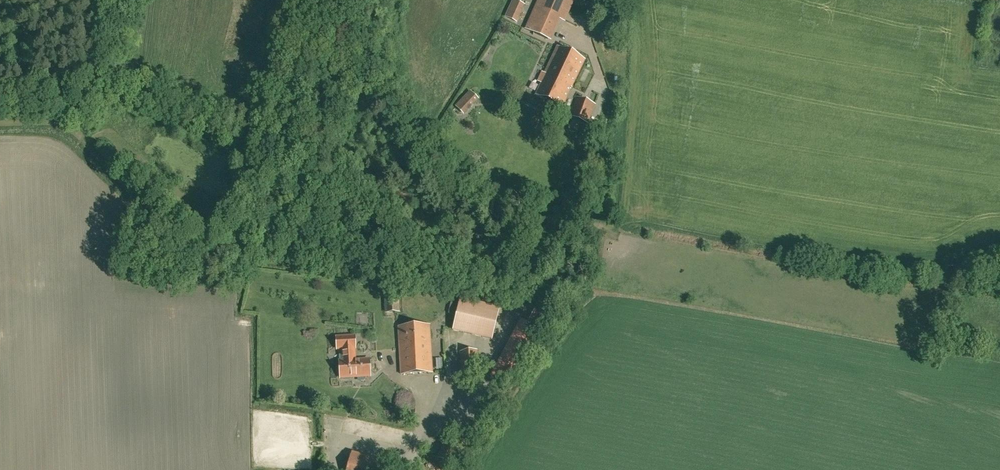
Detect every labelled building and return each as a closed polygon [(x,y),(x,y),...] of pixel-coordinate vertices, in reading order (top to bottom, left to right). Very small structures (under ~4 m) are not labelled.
[(526,5),(516,0),(512,0),(504,16),(518,23),(526,5)] [(525,29),(551,40),(561,20),(565,22),(575,0),(538,0),(525,29)] [(536,94),(535,95),(540,97),(561,107),(584,59),(557,46),(545,73),(543,77),(544,77),(541,83),(536,94)] [(470,91),(455,106),(463,114),(478,99),(470,91)] [(576,96),(568,115),(588,124),(596,104),(576,96)] [(275,228),(289,225),(287,214),(273,217),(275,228)] [(385,296),(386,312),(398,312),(397,296),(385,296)] [(452,331),(492,340),(500,308),(460,298),(452,331)] [(491,377),(509,386),(539,329),(520,319),(491,377)] [(398,326),(400,374),(431,373),(429,325),(398,326)] [(340,378),(356,377),(370,376),(369,359),(355,360),(354,348),(355,348),(354,336),(336,337),(337,349),(342,349),(342,361),(339,361),(340,378)] [(459,351),(461,372),(479,370),(477,349),(459,351)] [(448,463),(456,448),(445,442),(437,457),(448,463)] [(385,463),(353,451),(345,469),(383,469),(385,463)]
